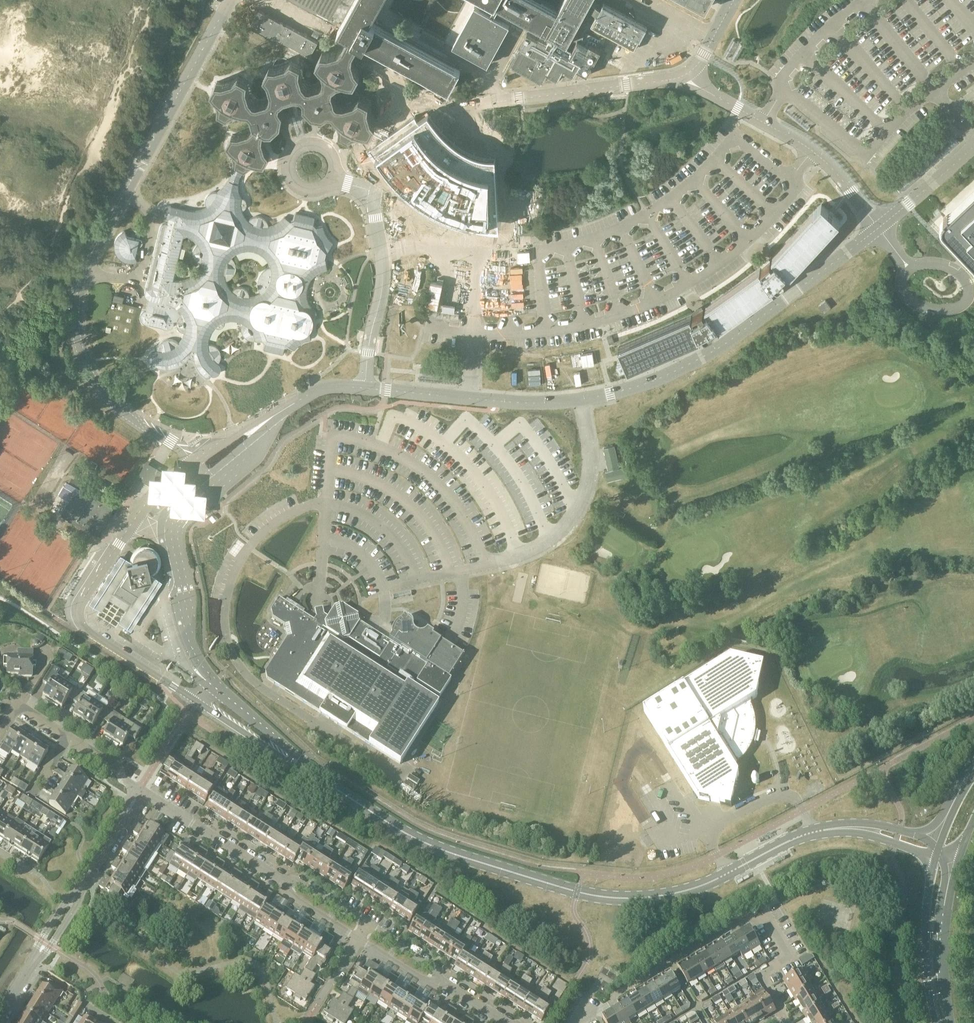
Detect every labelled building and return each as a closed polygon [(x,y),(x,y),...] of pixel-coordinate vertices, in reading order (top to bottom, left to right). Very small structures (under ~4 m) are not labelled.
[(169,338),(164,339),(161,342),(158,345),(156,349),(155,349),(152,350),(149,352),(148,356),(149,359),(152,362),(152,363),(152,364),(159,367),(166,369),(169,369),(174,368),(180,366),(184,362),(188,358),(189,358),(190,358),(191,358),(193,358),(193,359),(194,360),(196,367),(201,372),(206,377),(207,377),(208,376),(209,376),(211,374),(212,374),(215,374),(218,373),(220,371),(221,368),(220,365),(219,363),(219,362),(220,360),(220,358),(221,356),(220,352),(219,348),(216,346),(213,344),(209,343),(208,343),(209,337),(212,331),(211,330),(213,328),(214,328),(215,326),(219,328),(222,326),(224,324),(224,321),(224,320),(226,320),(230,319),(236,320),(242,322),(241,326),(241,330),(243,334),(246,337),(250,339),(255,340),(256,340),(262,339),(263,339),(265,341),(264,341),(265,342),(263,348),(264,349),(272,351),(282,353),(283,353),(284,347),(285,346),(287,345),(289,345),(293,349),(294,349),(297,345),(301,342),(305,340),(310,339),(311,338),(309,331),(311,327),(312,323),(312,319),(317,312),(314,310),(313,308),(311,306),(310,304),(309,303),(308,301),(307,297),(306,290),(308,283),(308,282),(310,279),(313,275),(317,272),(322,270),(327,269),(327,268),(326,260),(325,257),(326,257),(325,256),(326,252),(327,251),(333,242),(333,241),(331,240),(329,237),(327,235),(324,230),(323,225),(322,225),(317,226),(315,225),(314,224),(314,222),(315,217),(314,216),(296,212),(295,212),(294,218),(293,219),(291,220),(290,219),(285,216),(284,216),(280,221),(275,224),(269,226),(269,225),(267,221),(264,218),(259,216),(255,216),(252,217),(249,219),(248,219),(245,215),(242,211),(242,210),(243,210),(245,208),(247,205),(246,202),(245,199),(242,197),(241,196),(239,192),(239,189),(239,188),(238,188),(238,186),(238,184),(238,182),(240,177),(240,175),(243,171),(249,166),(259,163),(265,164),(271,154),(267,149),(264,139),(264,133),(267,130),(273,130),(281,123),(282,121),(284,111),(281,105),(281,102),(285,99),(287,98),(290,97),(295,96),(297,95),(303,96),(305,98),(305,105),(312,113),(314,114),(323,115),(324,115),(330,112),(333,113),(337,118),(340,128),(340,134),(349,140),(354,135),(365,132),(371,133),(372,132),(375,126),(376,125),(377,124),(372,118),(369,108),(370,102),(360,96),(355,100),(345,103),(339,103),(337,100),(334,90),(334,87),(339,83),(349,80),(356,80),(361,71),(357,65),(354,55),(355,49),(360,40),(396,59),(450,89),(462,68),(447,60),(372,18),(382,0),(341,0),(329,22),(340,29),(341,30),(340,31),(340,35),(340,38),(342,41),(345,43),(345,44),(340,47),(330,50),(327,50),(323,50),(316,46),(318,42),(260,9),(250,26),(277,41),(279,38),(310,56),(311,56),(312,56),(318,60),(322,65),(325,75),(324,81),(322,83),(312,86),(308,86),(304,81),(301,71),(302,64),(292,59),(289,61),(287,63),(277,66),(274,66),(270,65),(265,75),(269,80),(272,90),(271,96),(269,99),(259,102),(255,101),(251,96),(248,86),(249,80),(239,74),(234,78),(224,81),(217,81),(213,88),(212,90),(216,95),(219,106),(218,112),(228,117),(233,113),(243,110),(250,111),(252,114),(255,124),(254,127),(249,131),(239,134),(233,133),(227,143),(231,148),(234,159),(234,166),(232,171),(231,174),(229,178),(227,181),(224,185),(223,187),(218,191),(217,191),(213,191),(209,193),(206,196),(205,200),(205,203),(207,206),(206,207),(201,209),(195,210),(189,209),(172,205),(168,205),(165,207),(164,210),(164,214),(165,216),(168,218),(167,222),(164,222),(161,224),(160,227),(153,257),(145,291),(145,295),(146,297),(148,299),(147,303),(147,304),(147,305),(146,309),(143,311),(141,314),(141,318),(142,322),(144,323),(147,324),(148,324),(150,324),(155,325),(156,326),(156,325),(162,326),(165,328),(168,328),(172,327),(174,324),(174,320),(177,320),(177,322),(177,324),(177,326),(179,329),(181,331),(184,332),(185,333),(184,335),(183,337),(182,338),(182,339),(181,340),(180,342),(179,342),(174,339),(169,338)] [(480,9),(476,7),(455,44),(482,59),(481,60),(483,62),(484,60),(487,61),(488,62),(508,24),(494,17),(495,15),(497,12),(498,9),(499,7),(532,25),(553,36),(555,37),(551,46),(549,45),(539,39),(538,38),(538,39),(527,33),(511,64),(543,81),(543,82),(548,73),(558,79),(564,69),(568,72),(574,75),(574,76),(578,69),(588,74),(587,75),(588,75),(601,51),(590,44),(588,47),(578,41),(572,53),(556,44),(559,39),(568,44),(588,7),(595,11),(597,12),(596,13),(598,14),(592,25),(635,49),(647,27),(635,20),(604,3),(602,7),(591,1),(592,0),(565,0),(560,9),(559,9),(558,11),(543,3),(537,0),(485,0),(480,9)] [(701,8),(702,7),(704,8),(706,8),(707,7),(710,2),(711,2),(712,1),(712,0),(687,0),(701,8)] [(295,96),(287,98),(297,135),(305,133),(302,122),(295,96)] [(500,232),(497,156),(487,156),(475,154),(459,146),(448,137),(437,123),(428,111),(391,134),(385,138),(367,151),(376,163),(390,178),(410,195),(430,210),(455,221),(478,228),(500,232)] [(391,134),(375,126),(372,132),(385,138),(391,134)] [(950,216),(948,215),(944,219),(946,221),(944,223),(943,226),(943,229),(945,232),(973,263),(973,194),(950,216)] [(778,288),(780,287),(784,284),(785,282),(784,279),(786,278),(788,276),(790,278),(796,272),(840,225),(831,216),(821,207),(783,249),(772,261),(774,263),(772,265),(770,263),(766,267),(761,271),(763,273),(762,274),(760,272),(705,311),(707,313),(705,315),(703,312),(695,317),(696,319),(694,321),(693,318),(620,351),(628,371),(629,374),(703,341),(702,338),(706,336),(707,337),(709,337),(713,335),(715,333),(714,331),(718,329),(720,331),(722,329),(769,296),(774,292),(772,290),(776,287),(778,288)] [(135,255),(137,247),(141,245),(142,244),(142,243),(143,242),(142,240),(140,239),(127,236),(125,230),(121,233),(117,236),(115,241),(114,246),(115,251),(118,255),(122,259),(127,261),(132,261),(138,260),(135,255)] [(831,307),(826,300),(818,305),(824,312),(831,307)] [(615,445),(603,447),(608,468),(620,466),(615,445)] [(97,464),(92,460),(89,466),(94,469),(97,464)] [(204,513),(206,490),(194,489),(195,478),(184,477),(185,465),(161,463),(160,474),(149,473),(147,498),(170,500),(169,511),(204,513)] [(626,466),(605,470),(607,479),(607,480),(628,476),(626,466)] [(105,485),(99,481),(96,486),(103,490),(105,485)] [(75,522),(97,534),(101,527),(100,526),(104,520),(105,519),(104,519),(107,514),(108,514),(109,512),(108,512),(111,507),(112,507),(112,506),(112,505),(112,506),(91,494),(88,498),(64,485),(58,494),(69,500),(61,514),(75,522)] [(150,577),(149,573),(154,571),(157,567),(158,563),(158,559),(157,554),(154,551),(151,549),(146,547),(141,548),(137,550),(134,553),(133,557),(132,561),(127,563),(128,568),(114,591),(131,602),(142,585),(146,579),(150,577)] [(161,580),(149,573),(150,577),(146,579),(142,585),(131,602),(114,591),(128,568),(127,563),(132,561),(120,552),(89,601),(101,609),(109,597),(128,609),(120,621),(130,627),(161,580)] [(395,625),(394,627),(392,632),(391,637),(394,639),(391,643),(359,622),(358,615),(342,605),(335,607),(328,618),(324,615),(323,607),(319,608),(315,608),(316,617),(314,621),(287,604),(279,598),(271,610),(272,617),(278,621),(285,626),(286,631),(288,637),(265,672),(267,679),(400,764),(438,704),(436,703),(438,699),(439,698),(451,681),(448,679),(449,678),(463,656),(432,636),(433,634),(429,632),(427,630),(424,633),(421,634),(418,634),(415,632),(413,629),(412,625),(411,622),(409,620),(404,617),(401,621),(399,622),(397,624),(395,625)] [(36,663),(34,663),(32,663),(32,651),(18,650),(18,656),(8,656),(8,658),(4,658),(3,666),(7,666),(7,673),(19,673),(19,675),(32,676),(32,667),(34,667),(36,667),(36,663)] [(751,706),(752,701),(753,700),(757,697),(764,665),(732,657),(644,712),(699,799),(732,807),(739,774),(737,770),(738,764),(744,758),(749,752),(752,745),(753,744),(755,737),(756,730),(755,716),(751,706)] [(53,666),(43,682),(49,686),(43,695),(45,697),(44,699),(51,703),(65,681),(56,676),(60,671),(53,666)] [(65,681),(51,703),(58,707),(59,706),(62,707),(68,698),(73,701),(80,691),(65,681)] [(79,705),(73,715),(76,717),(75,718),(81,722),(95,700),(98,696),(89,690),(86,695),(80,691),(73,701),(79,705)] [(95,700),(81,722),(88,727),(89,725),(92,727),(98,717),(104,721),(111,710),(107,708),(109,703),(98,696),(95,700)] [(141,698),(138,703),(145,708),(149,703),(141,698)] [(109,724),(103,734),(106,736),(105,738),(112,742),(126,720),(111,710),(104,721),(109,724)] [(126,720),(112,742),(118,746),(119,744),(122,746),(129,736),(135,740),(141,730),(126,720)] [(0,749),(0,750),(8,756),(11,751),(23,733),(17,729),(16,731),(13,729),(2,745),(0,749)] [(23,733),(11,751),(20,756),(30,740),(28,738),(29,736),(23,733)] [(30,740),(20,756),(29,762),(40,743),(34,740),(33,741),(30,740)] [(172,777),(177,781),(191,760),(196,751),(200,745),(196,742),(182,764),(170,757),(160,773),(170,780),(172,777)] [(40,743),(29,762),(38,767),(48,751),(45,749),(46,747),(40,743)] [(191,760),(177,781),(183,784),(181,787),(185,789),(196,773),(190,770),(195,762),(191,760)] [(61,772),(58,775),(65,779),(66,778),(85,790),(86,788),(83,786),(88,779),(72,769),(67,776),(61,772)] [(191,790),(196,793),(210,772),(206,769),(201,777),(196,773),(185,789),(190,792),(191,790)] [(230,778),(234,780),(232,782),(235,784),(239,776),(230,770),(226,775),(230,778)] [(201,799),(205,802),(215,786),(209,782),(214,774),(210,772),(196,793),(202,796),(201,799)] [(60,786),(77,797),(81,800),(86,793),(84,791),(85,790),(66,778),(65,779),(60,786)] [(241,778),(237,783),(242,786),(246,781),(241,778)] [(50,789),(47,793),(54,797),(55,795),(74,807),(75,805),(72,804),(77,797),(60,786),(56,793),(50,789)] [(217,812),(228,794),(218,788),(206,808),(210,811),(212,808),(217,812)] [(221,817),(225,820),(235,804),(230,801),(231,799),(231,798),(233,794),(230,792),(228,794),(217,812),(222,815),(221,817)] [(26,804),(29,799),(23,795),(19,800),(26,804)] [(73,808),(74,807),(55,795),(54,797),(49,804),(66,814),(70,807),(73,808)] [(279,801),(276,806),(282,810),(285,805),(279,801)] [(241,808),(235,804),(225,820),(229,823),(231,821),(236,824),(246,808),(242,806),(241,808)] [(240,830),(244,832),(254,816),(249,813),(250,811),(246,808),(236,824),(242,827),(240,830)] [(293,810),(288,817),(293,820),(298,813),(293,810)] [(255,836),(269,815),(265,813),(260,820),(254,816),(244,832),(249,835),(250,833),(255,836)] [(0,825),(0,839),(3,841),(14,822),(16,820),(7,814),(5,817),(0,825)] [(55,815),(52,821),(55,823),(54,825),(59,829),(64,821),(59,818),(55,815)] [(260,842),(264,844),(274,829),(268,825),(273,818),(269,815),(255,836),(261,840),(260,842)] [(14,822),(3,841),(8,844),(10,843),(12,844),(23,828),(24,825),(16,820),(14,822)] [(138,824),(135,828),(158,843),(162,845),(168,837),(165,835),(166,832),(163,830),(162,833),(149,824),(146,829),(138,824)] [(23,828),(12,844),(15,846),(14,848),(20,851),(33,830),(25,825),(24,825),(23,828)] [(135,828),(133,833),(141,837),(138,842),(153,851),(158,843),(135,828)] [(279,832),(274,829),(264,844),(268,847),(269,845),(275,848),(285,833),(281,830),(279,832)] [(33,830),(20,851),(26,855),(27,854),(29,855),(42,836),(33,830)] [(279,854),(283,857),(293,841),(288,838),(289,835),(285,833),(275,848),(280,852),(279,854)] [(311,834),(308,840),(297,857),(302,860),(301,862),(305,865),(315,849),(309,846),(315,837),(311,834)] [(42,836),(29,855),(32,857),(31,859),(37,863),(49,845),(51,841),(42,836)] [(294,861),(297,857),(308,840),(303,837),(299,844),(293,841),(283,857),(287,859),(289,857),(294,861)] [(186,839),(169,866),(177,871),(190,852),(185,849),(190,841),(186,839)] [(127,842),(125,846),(147,860),(153,851),(138,842),(135,846),(127,842)] [(125,846),(122,850),(130,855),(127,859),(142,869),(147,860),(125,846)] [(311,865),(316,869),(329,849),(325,846),(321,853),(315,849),(305,865),(309,868),(311,865)] [(195,855),(190,852),(177,871),(186,877),(203,850),(199,847),(195,855)] [(320,875),(324,877),(334,861),(329,858),(333,851),(329,849),(316,869),(321,872),(320,875)] [(208,852),(203,850),(186,877),(195,882),(198,878),(207,863),(203,860),(208,852)] [(381,851),(377,858),(381,860),(385,853),(381,851)] [(212,866),(207,863),(198,878),(206,883),(221,861),(217,858),(212,866)] [(330,878),(335,881),(348,860),(344,858),(340,865),(334,861),(324,877),(328,880),(330,878)] [(116,859),(114,863),(140,880),(146,871),(142,869),(127,859),(124,864),(116,859)] [(402,864),(395,859),(392,864),(399,868),(402,864)] [(348,860),(335,881),(341,885),(339,887),(344,890),(354,874),(348,870),(353,863),(348,860)] [(225,863),(221,861),(206,883),(215,889),(224,874),(220,871),(225,863)] [(114,863),(111,867),(119,872),(116,876),(135,889),(140,880),(114,863)] [(361,869),(351,885),(356,888),(357,886),(362,889),(376,868),(372,865),(369,869),(364,865),(361,869)] [(376,868),(362,889),(368,892),(367,895),(371,897),(381,882),(384,877),(378,874),(380,870),(382,868),(378,865),(376,868)] [(238,872),(234,869),(229,877),(224,874),(215,889),(223,894),(238,872)] [(223,894),(232,900),(242,885),(237,882),(242,874),(238,872),(223,894)] [(105,876),(99,886),(110,894),(107,898),(117,904),(120,900),(124,894),(125,895),(129,898),(135,889),(116,876),(113,881),(105,876)] [(381,882),(371,897),(375,900),(376,898),(382,901),(395,880),(391,878),(389,881),(384,877),(381,882)] [(246,888),(242,885),(232,900),(241,905),(255,883),(251,880),(246,888)] [(395,880),(382,901),(387,905),(386,907),(390,910),(400,894),(394,890),(399,883),(398,882),(395,880)] [(241,905),(249,911),(259,896),(254,893),(259,885),(255,883),(241,905)] [(400,894),(390,910),(394,912),(396,910),(401,913),(414,892),(410,890),(409,892),(403,888),(401,892),(400,894)] [(264,899),(259,896),(249,911),(246,915),(255,921),(270,898),(272,894),(268,891),(264,899)] [(414,892),(401,913),(406,917),(405,919),(410,922),(420,906),(414,902),(418,895),(414,892)] [(274,900),(270,898),(255,921),(254,921),(264,928),(274,913),(268,909),(274,900)] [(216,905),(210,901),(206,907),(212,911),(216,905)] [(410,928),(408,931),(413,934),(414,931),(420,935),(438,907),(434,904),(427,915),(421,911),(418,915),(410,928)] [(279,916),(274,913),(264,928),(274,934),(289,910),(285,907),(279,916)] [(438,907),(420,935),(425,938),(424,941),(428,943),(438,927),(432,924),(442,909),(438,907)] [(293,913),(289,910),(274,934),(284,940),(293,925),(288,921),(293,913)] [(224,918),(230,922),(233,917),(227,914),(224,918)] [(438,927),(428,943),(432,946),(434,944),(439,947),(455,921),(452,919),(444,931),(438,927)] [(291,950),(308,922),(304,920),(299,928),(293,925),(284,940),(281,944),(291,950)] [(455,921),(439,947),(444,951),(443,953),(447,956),(457,940),(459,937),(454,933),(460,924),(455,921)] [(300,956),(303,952),(312,937),(307,934),(312,925),(308,922),(291,950),(290,950),(300,956)] [(751,929),(742,934),(752,951),(761,946),(751,929)] [(318,941),(312,937),(303,952),(312,958),(328,934),(324,932),(318,941)] [(328,934),(312,958),(305,969),(312,973),(316,965),(320,968),(331,952),(327,949),(334,938),(328,934)] [(734,940),(733,940),(741,953),(740,953),(743,957),(752,951),(742,934),(734,940)] [(457,940),(447,956),(451,958),(453,956),(458,959),(466,948),(469,943),(472,939),(468,936),(465,940),(459,937),(457,940)] [(731,936),(722,941),(732,958),(740,953),(741,953),(733,940),(734,940),(731,936)] [(722,941),(713,946),(723,963),(732,958),(722,941)] [(458,959),(455,963),(461,967),(460,969),(464,972),(474,956),(468,953),(473,945),(469,943),(466,948),(458,959)] [(713,946),(704,952),(714,968),(717,972),(725,967),(723,963),(713,946)] [(474,956),(464,972),(468,975),(470,972),(475,976),(488,955),(484,952),(480,960),(474,956)] [(704,952),(696,957),(706,974),(714,968),(704,952)] [(488,955),(475,976),(480,979),(479,982),(483,984),(493,968),(488,965),(492,957),(488,955)] [(493,968),(483,984),(487,987),(489,985),(494,988),(508,967),(513,959),(509,956),(499,972),(493,968)] [(810,961),(807,956),(800,960),(803,965),(810,961)] [(696,957),(687,962),(697,979),(706,974),(696,957)] [(758,962),(761,966),(767,962),(765,958),(758,962)] [(347,995),(346,995),(353,999),(357,992),(360,988),(359,988),(374,964),(369,961),(362,972),(358,969),(347,985),(351,988),(347,995)] [(687,962),(678,968),(688,984),(697,979),(687,962)] [(360,988),(357,992),(366,998),(369,994),(379,979),(373,976),(379,967),(374,964),(359,988),(360,988)] [(508,967),(494,988),(500,992),(498,994),(502,996),(512,981),(507,977),(512,970),(508,967)] [(801,970),(783,980),(784,981),(785,980),(786,983),(785,983),(789,989),(810,976),(808,973),(805,967),(801,970)] [(305,969),(302,974),(300,977),(296,975),(294,974),(285,988),(295,994),(293,997),(300,1001),(301,998),(305,1001),(314,986),(310,984),(316,975),(312,973),(305,969)] [(671,972),(662,977),(672,994),(681,989),(671,972)] [(734,976),(737,980),(743,977),(740,972),(734,976)] [(379,979),(369,994),(379,1000),(394,977),(390,974),(384,983),(379,979)] [(754,974),(748,978),(750,982),(757,978),(754,974)] [(512,981),(502,996),(507,999),(508,997),(513,1000),(528,978),(524,975),(519,982),(518,984),(512,981)] [(810,976),(789,989),(792,995),(794,995),(795,997),(812,987),(809,982),(812,980),(810,976)] [(394,977),(379,1000),(388,1006),(398,992),(392,988),(398,979),(394,977)] [(662,977),(653,983),(663,999),(672,994),(662,977)] [(528,978),(513,1000),(519,1004),(517,1006),(522,1009),(532,993),(526,989),(528,987),(532,980),(528,978)] [(745,980),(739,983),(741,988),(748,984),(745,980)] [(36,995),(37,995),(53,1005),(58,997),(62,992),(46,981),(37,994),(36,995)] [(655,1005),(663,999),(653,983),(644,988),(655,1005)] [(398,992),(388,1006),(398,1012),(413,989),(409,986),(404,995),(398,992)] [(812,987),(795,997),(800,1006),(821,994),(819,991),(815,993),(812,987)] [(532,993),(522,1009),(526,1011),(527,1009),(533,1013),(547,990),(543,988),(539,994),(537,996),(532,993)] [(644,988),(636,993),(646,1010),(655,1005),(644,988)] [(708,992),(711,996),(717,992),(715,988),(708,992)] [(413,989),(398,1012),(408,1019),(417,1004),(412,1000),(417,991),(413,989)] [(547,990),(533,1013),(538,1016),(537,1018),(541,1021),(551,1005),(546,1002),(547,1000),(551,993),(547,990)] [(770,1015),(776,1011),(763,990),(760,992),(762,995),(757,998),(767,1015),(769,1014),(770,1015)] [(324,1013),(328,1015),(327,1018),(333,1022),(334,1019),(340,1022),(346,1022),(353,1011),(348,1008),(353,999),(346,995),(347,995),(343,993),(337,1001),(333,998),(324,1013)] [(636,993),(627,999),(637,1015),(646,1010),(636,993)] [(706,993),(697,999),(698,1000),(702,1001),(708,997),(706,993)] [(821,994),(800,1006),(806,1015),(822,1005),(819,999),(823,997),(821,994)] [(37,995),(31,1003),(47,1014),(53,1005),(37,995)] [(721,1000),(719,996),(711,1000),(714,1005),(721,1000)] [(419,1022),(431,1022),(438,1012),(433,1009),(439,1000),(435,997),(433,1001),(421,1020),(419,1022)] [(758,1020),(767,1015),(757,998),(751,1002),(749,998),(746,1000),(758,1020)] [(405,1022),(407,1022),(419,1022),(421,1020),(433,1001),(428,999),(423,1007),(417,1004),(408,1019),(405,1022)] [(628,1020),(629,1020),(637,1015),(627,999),(618,1004),(620,1008),(621,1008),(628,1020)] [(758,1020),(746,1000),(742,1002),(744,1006),(739,1009),(748,1022),(754,1022),(758,1020)] [(703,1005),(702,1009),(704,1011),(713,1006),(710,1001),(703,1005)] [(73,1018),(82,1004),(78,1002),(69,1015),(73,1018)] [(42,1022),(47,1014),(31,1003),(26,1012),(26,1011),(25,1012),(26,1012),(42,1022)] [(690,1003),(681,1008),(683,1013),(689,1009),(691,1005),(690,1003)] [(806,1015),(811,1022),(812,1022),(831,1012),(829,1008),(826,1010),(822,1005),(806,1015)] [(431,1022),(443,1022),(452,1008),(448,1006),(442,1015),(438,1012),(431,1022)] [(677,1017),(683,1013),(681,1008),(677,1010),(676,1007),(672,1009),(677,1017)] [(443,1022),(455,1022),(450,1020),(456,1011),(452,1008),(443,1022)] [(612,1013),(618,1022),(631,1022),(629,1020),(628,1020),(621,1008),(620,1008),(612,1013)] [(739,1009),(734,1012),(732,1009),(728,1011),(736,1022),(748,1022),(739,1009)] [(728,1011),(725,1013),(727,1016),(722,1020),(724,1022),(736,1022),(728,1011)] [(20,1021),(24,1022),(42,1022),(26,1012),(20,1021)] [(691,1012),(685,1016),(688,1020),(697,1015),(696,1013),(691,1012)] [(812,1022),(832,1022),(833,1022),(830,1017),(833,1015),(831,1012),(812,1022)] [(612,1013),(603,1019),(606,1022),(618,1022),(612,1013)]
